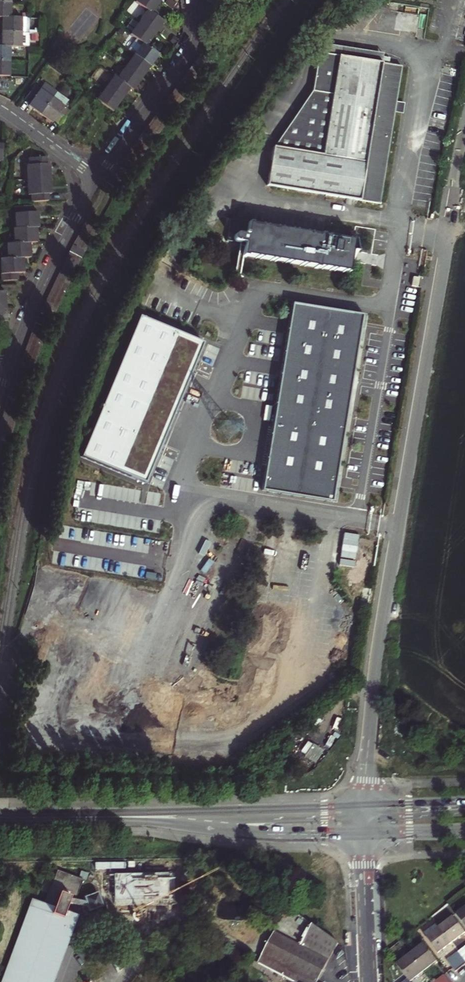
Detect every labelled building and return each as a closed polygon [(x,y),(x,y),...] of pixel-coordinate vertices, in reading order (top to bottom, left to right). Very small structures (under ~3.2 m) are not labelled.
[(136,1),(148,10),(152,13),(157,5),(161,1),(160,0),(137,0),(136,1)] [(10,18),(11,3),(0,2),(0,18),(1,18),(6,18),(10,18)] [(152,13),(148,10),(139,22),(155,34),(161,26),(164,22),(152,13)] [(6,18),(1,18),(0,28),(0,32),(20,33),(21,19),(10,18),(6,18)] [(155,34),(139,22),(130,34),(142,43),(146,46),(153,36),(155,34)] [(20,33),(0,32),(0,37),(0,46),(9,47),(14,47),(20,47),(20,33)] [(146,46),(142,43),(133,54),(150,66),(154,60),(158,55),(146,46)] [(383,54),(321,44),(319,57),(382,66),(383,54)] [(8,61),(9,47),(0,46),(0,60),(8,61)] [(150,66),(133,54),(124,66),(141,79),(146,71),(150,66)] [(268,191),(381,209),(385,185),(387,168),(395,116),(397,106),(402,69),(382,66),(319,57),(314,88),(275,147),(268,191)] [(8,75),(8,61),(0,60),(0,75),(8,75)] [(124,66),(116,78),(130,88),(133,90),(138,83),(141,79),(124,66)] [(104,88),(121,100),(126,92),(130,88),(116,78),(113,76),(104,88)] [(41,114),(53,98),(35,85),(25,98),(30,102),(29,105),(34,109),(41,114)] [(118,104),(121,100),(104,88),(95,99),(112,111),(118,104)] [(69,111),(53,98),(41,114),(46,118),(52,123),(54,120),(60,124),(69,111)] [(405,107),(397,106),(395,116),(404,117),(405,107)] [(45,162),(45,157),(28,158),(28,164),(25,164),(27,194),(30,194),(30,201),(47,200),(47,192),(50,192),(50,187),(49,167),(48,162),(45,162)] [(393,187),(396,169),(387,168),(385,185),(393,187)] [(0,257),(0,280),(17,279),(16,271),(22,271),(22,267),(21,256),(30,256),(29,250),(29,241),(36,241),(35,234),(34,226),(37,226),(37,217),(36,210),(31,211),(30,204),(14,205),(12,205),(13,228),(12,228),(13,242),(4,243),(5,257),(0,257)] [(244,230),(243,233),(236,232),(234,232),(233,233),(232,234),(231,236),(232,239),(233,240),(245,242),(243,255),(348,275),(354,241),(249,222),(248,230),(244,230)] [(294,307),(263,491),(333,502),(363,319),(294,307)] [(205,343),(141,316),(82,457),(147,484),(205,343)] [(336,560),(376,567),(380,543),(341,536),(336,560)] [(73,700),(107,713),(126,665),(92,652),(73,700)] [(16,733),(26,737),(31,722),(20,719),(16,733)] [(146,897),(156,891),(162,883),(163,880),(145,876),(134,877),(124,880),(116,886),(112,890),(98,894),(98,892),(86,896),(86,899),(77,896),(83,877),(57,868),(48,894),(56,897),(53,906),(40,901),(9,981),(47,981),(72,912),(63,909),(66,901),(75,904),(75,902),(89,905),(90,908),(102,905),(101,901),(114,898),(134,900),(146,897)] [(40,901),(34,898),(28,913),(23,911),(17,928),(22,929),(2,981),(9,981),(40,901)] [(464,926),(464,907),(456,914),(464,926)] [(76,914),(72,912),(47,981),(52,981),(76,914)] [(440,928),(451,942),(464,931),(453,917),(440,928)] [(342,943),(317,929),(308,944),(270,924),(251,956),(300,981),(319,981),(342,943)] [(451,942),(440,928),(426,938),(438,952),(451,942)] [(412,954),(424,970),(438,960),(425,944),(412,954)] [(464,964),(464,961),(464,959),(458,952),(453,956),(461,967),(464,964)] [(424,970),(412,954),(398,965),(410,981),(424,970)] [(447,961),(456,972),(461,967),(453,956),(447,961)]
